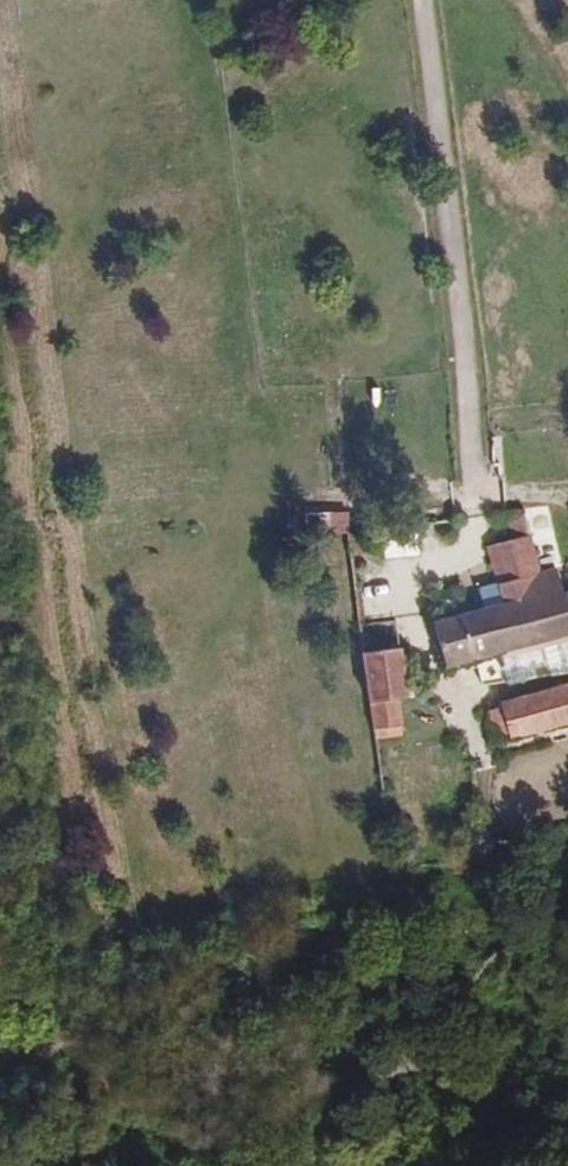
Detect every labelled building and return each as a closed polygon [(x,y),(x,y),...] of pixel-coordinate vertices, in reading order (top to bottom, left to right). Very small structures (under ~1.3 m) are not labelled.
[(527,535),(524,509),(508,511),(510,537),(527,535)] [(349,512),(306,513),(306,535),(349,535),(349,512)] [(366,533),(351,535),(354,555),(368,553),(366,533)] [(527,538),(537,574),(554,569),(544,533),(527,538)] [(567,636),(567,616),(563,599),(554,569),(537,574),(527,538),(486,547),(497,586),(479,591),(485,610),(433,624),(446,670),(567,636)] [(361,624),(365,653),(377,652),(374,622),(361,624)] [(377,652),(365,653),(372,703),(399,699),(410,698),(403,648),(377,652)] [(487,746),(567,723),(567,685),(499,704),(501,708),(489,712),(481,727),(487,746)] [(402,724),(399,699),(372,703),(375,728),(402,724)] [(404,734),(402,724),(375,728),(376,738),(404,734)]
